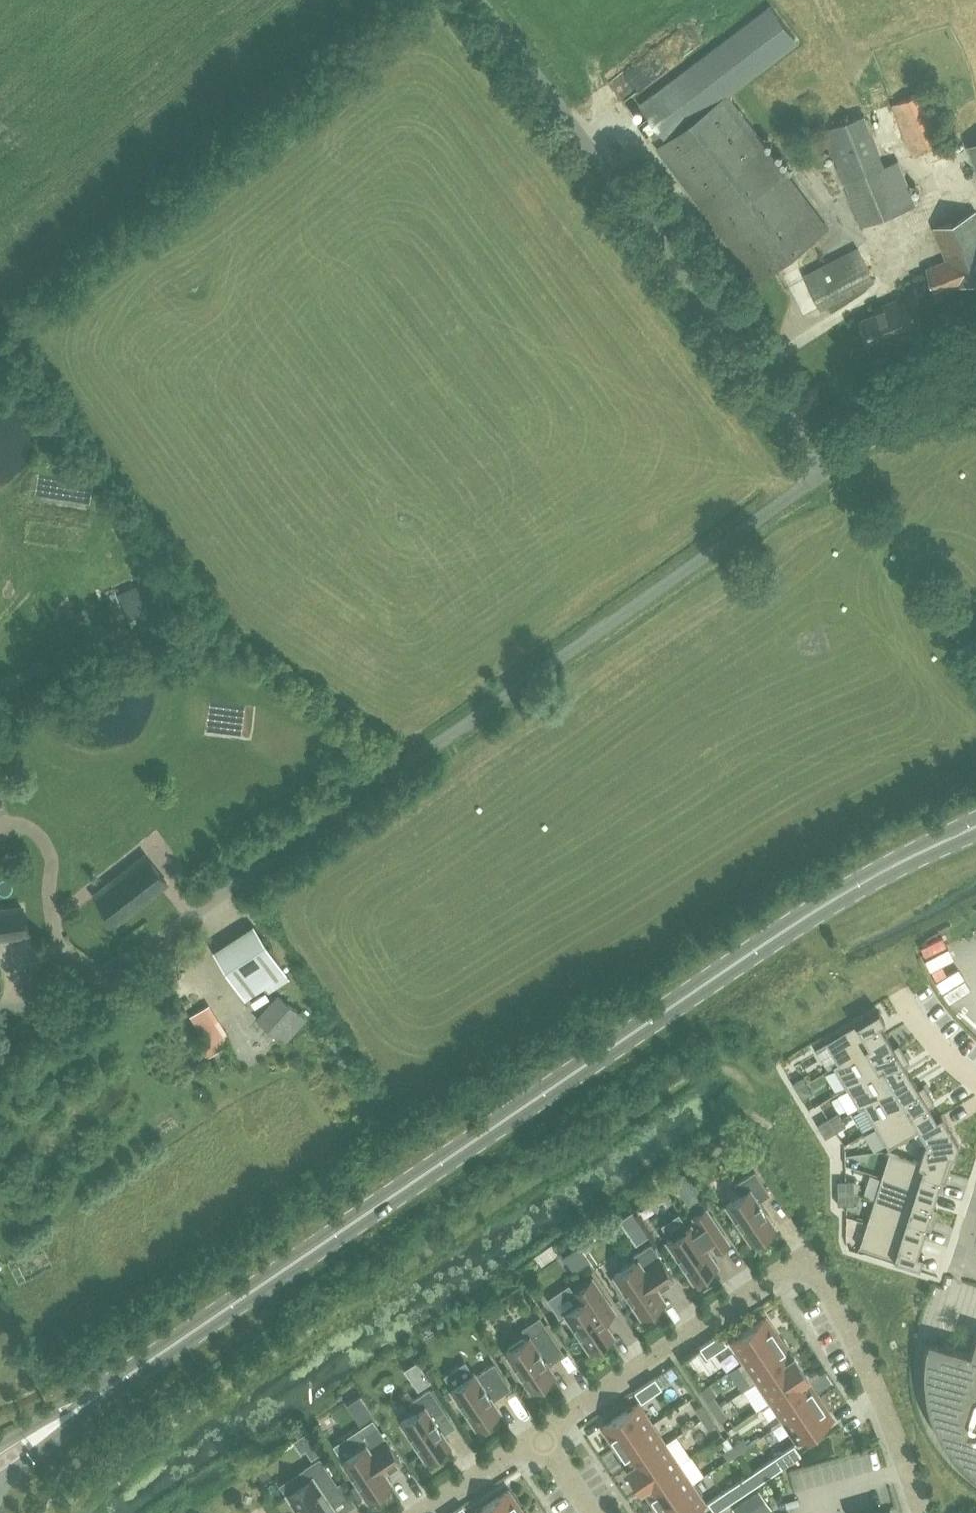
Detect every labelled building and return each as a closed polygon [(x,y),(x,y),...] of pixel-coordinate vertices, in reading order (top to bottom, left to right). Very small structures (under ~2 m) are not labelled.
[(663,132),(668,139),(658,146),(759,280),(826,229),(828,228),(728,95),(798,42),(771,5),(641,103),(649,114),(639,122),(648,133),(651,131),(656,138),(663,132)] [(912,154),(947,141),(928,90),(893,103),(912,154)] [(861,226),(917,204),(899,159),(885,165),(865,114),(824,130),(861,226)] [(975,277),(975,211),(935,226),(948,259),(928,267),(938,291),(975,277)] [(821,309),(875,281),(859,246),(805,274),(821,309)] [(888,342),(914,332),(901,298),(875,308),(877,313),(862,319),(871,344),(887,338),(888,342)] [(156,580),(120,595),(144,649),(180,633),(156,580)] [(117,920),(167,883),(145,854),(95,892),(117,920)] [(22,906),(0,909),(0,937),(26,934),(22,906)] [(245,998),(287,974),(254,923),(213,948),(245,998)] [(279,995),(258,1019),(277,1037),(299,1013),(279,995)] [(192,1013),(211,1055),(235,1044),(216,1002),(192,1013)] [(837,1062),(886,1033),(879,1022),(884,1019),(878,1009),(825,1042),(837,1062)] [(837,1062),(833,1065),(846,1086),(904,1052),(898,1042),(893,1046),(886,1033),(837,1062)] [(912,1076),(904,1064),(909,1061),(904,1052),(846,1086),(859,1108),(863,1106),(912,1076)] [(792,1082),(796,1088),(806,1082),(802,1075),(792,1082)] [(923,1084),(918,1087),(912,1076),(863,1106),(875,1125),(929,1093),(923,1084)] [(806,1082),(796,1088),(802,1098),(813,1092),(807,1082),(806,1082)] [(888,1147),(919,1129),(936,1116),(929,1105),(934,1102),(929,1093),(875,1125),(888,1147)] [(827,1117),(831,1124),(842,1117),(838,1111),(827,1117)] [(918,1161),(949,1170),(958,1141),(941,1113),(936,1116),(919,1129),(926,1141),(924,1141),(918,1161)] [(817,1123),(821,1130),(831,1124),(827,1117),(817,1123)] [(846,1124),(842,1117),(831,1124),(836,1130),(846,1124)] [(821,1130),(825,1137),(836,1130),(831,1124),(821,1130)] [(939,1180),(945,1182),(949,1170),(918,1161),(889,1151),(889,1152),(881,1175),(935,1193),(939,1180)] [(726,1203),(751,1241),(756,1237),(762,1238),(768,1234),(770,1228),(775,1225),(758,1200),(770,1193),(755,1171),(735,1184),(741,1193),(726,1203)] [(931,1206),(935,1193),(881,1175),(874,1199),(934,1218),(937,1207),(931,1206)] [(837,1180),(837,1192),(845,1192),(845,1180),(837,1180)] [(845,1192),(853,1192),(853,1180),(845,1180),(845,1192)] [(837,1192),(838,1204),(846,1204),(845,1192),(837,1192)] [(853,1192),(845,1192),(846,1204),(854,1204),(853,1192)] [(921,1239),(925,1226),(930,1228),(934,1218),(874,1199),(867,1222),(921,1239)] [(716,1250),(728,1241),(706,1208),(694,1216),(696,1220),(667,1239),(690,1274),(688,1275),(693,1282),(706,1273),(705,1271),(717,1263),(708,1250),(713,1246),(716,1250)] [(859,1246),(919,1265),(922,1254),(917,1252),(921,1239),(867,1222),(859,1246)] [(658,1288),(674,1278),(650,1243),(634,1255),(637,1259),(614,1274),(615,1276),(612,1279),(622,1294),(626,1291),(641,1314),(664,1298),(658,1288)] [(615,1311),(592,1278),(573,1291),(580,1301),(564,1311),(589,1349),(594,1345),(597,1349),(610,1340),(608,1336),(613,1333),(604,1319),(615,1311)] [(744,1361),(779,1337),(766,1316),(730,1340),(744,1361)] [(561,1348),(539,1317),(538,1317),(544,1325),(506,1351),(531,1388),(554,1372),(545,1359),(561,1348)] [(927,1338),(926,1343),(926,1342),(926,1343),(923,1369),(925,1396),(930,1409),(941,1435),(948,1447),(972,1473),(975,1476),(975,1331),(969,1350),(927,1338)] [(727,1343),(720,1332),(700,1346),(707,1356),(727,1343)] [(792,1356),(779,1337),(744,1361),(757,1380),(792,1356)] [(794,1355),(792,1356),(757,1380),(771,1401),(806,1378),(808,1376),(794,1355)] [(451,1387),(476,1425),(499,1409),(491,1397),(497,1393),(498,1395),(510,1387),(494,1363),(476,1375),(474,1372),(473,1372),(451,1387)] [(661,1387),(655,1376),(634,1390),(641,1400),(661,1387)] [(819,1397),(806,1378),(771,1401),(784,1421),(819,1397)] [(433,1418),(444,1410),(430,1388),(410,1401),(416,1410),(401,1421),(426,1458),(450,1442),(433,1418)] [(713,1409),(720,1405),(713,1395),(707,1400),(713,1409)] [(833,1417),(819,1397),(784,1421),(797,1441),(833,1417)] [(616,1446),(651,1423),(638,1402),(602,1426),(616,1446)] [(702,1418),(708,1413),(702,1403),(695,1408),(702,1418)] [(727,1416),(720,1405),(713,1409),(720,1420),(727,1416)] [(715,1423),(708,1413),(702,1418),(708,1428),(715,1423)] [(651,1423),(616,1446),(629,1466),(664,1442),(651,1423)] [(400,1461),(376,1424),(364,1433),(369,1441),(342,1459),(368,1497),(391,1481),(384,1471),(400,1461)] [(733,1445),(738,1452),(748,1445),(743,1438),(733,1445)] [(664,1442),(629,1466),(627,1468),(641,1489),(643,1487),(678,1463),(664,1442)] [(794,1443),(774,1456),(781,1467),(797,1456),(801,1453),(794,1443)] [(738,1452),(733,1445),(723,1451),(728,1458),(738,1452)] [(774,1456),(762,1464),(769,1475),(781,1467),(774,1456)] [(319,1458),(305,1468),(311,1477),(287,1493),(301,1512),(337,1512),(328,1499),(341,1490),(319,1458)] [(678,1463),(643,1487),(656,1506),(691,1483),(678,1463)] [(762,1464),(751,1472),(758,1482),(769,1475),(762,1464)] [(751,1472),(740,1480),(747,1490),(758,1482),(751,1472)] [(740,1480),(728,1487),(735,1498),(747,1490),(740,1480)] [(691,1483),(656,1506),(660,1512),(691,1512),(705,1503),(691,1483)] [(728,1487),(708,1501),(715,1511),(732,1500),(735,1498),(728,1487)] [(522,1509),(508,1489),(472,1512),(473,1512),(516,1512),(522,1509)] [(771,1507),(760,1491),(741,1503),(736,1507),(733,1508),(737,1512),(762,1512),(763,1512),(771,1507)] [(462,1505),(450,1512),(468,1512),(462,1505)]
